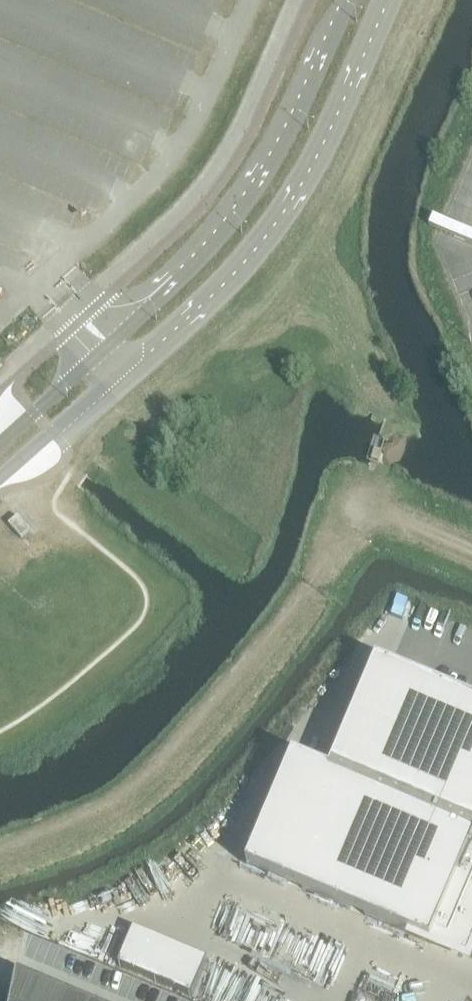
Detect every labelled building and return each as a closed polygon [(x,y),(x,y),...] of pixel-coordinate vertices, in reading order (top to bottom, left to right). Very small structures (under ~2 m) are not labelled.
[(18,517),(9,525),(21,539),(30,531),(18,517)] [(330,772),(471,832),(471,701),(377,661),(330,772)] [(247,867),(409,935),(431,944),(433,939),(465,952),(471,934),(471,832),(330,772),(293,756),(247,867)] [(14,1000),(71,1000),(19,979),(14,1000)]
